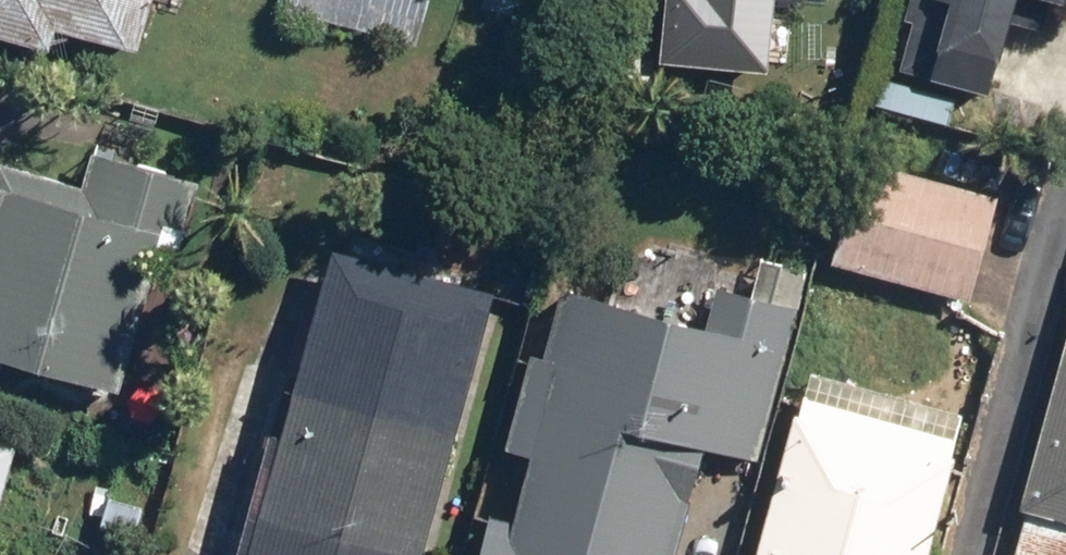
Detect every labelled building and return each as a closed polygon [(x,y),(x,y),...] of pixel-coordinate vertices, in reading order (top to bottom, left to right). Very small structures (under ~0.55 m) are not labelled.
[(128,60),(144,0),(0,0),(0,27),(128,60)] [(290,5),(415,42),(427,0),(292,0),(290,5)] [(663,57),(769,68),(776,0),(669,0),(663,57)] [(908,18),(915,20),(903,67),(998,91),(1022,0),(913,0),(908,18)] [(0,152),(0,356),(125,385),(160,234),(183,239),(193,195),(0,152)] [(991,199),(862,161),(835,259),(963,294),(991,199)] [(341,237),(249,554),(423,554),(502,283),(341,237)] [(562,288),(486,554),(673,554),(705,445),(752,458),(783,350),(562,288)] [(1025,508),(1028,509),(1065,519),(1065,347),(1025,508)] [(809,375),(760,554),(926,554),(964,417),(809,375)] [(26,441),(0,433),(0,532),(26,441)] [(105,490),(95,532),(146,544),(155,501),(105,490)] [(1028,509),(1017,554),(1065,554),(1065,519),(1028,509)]
